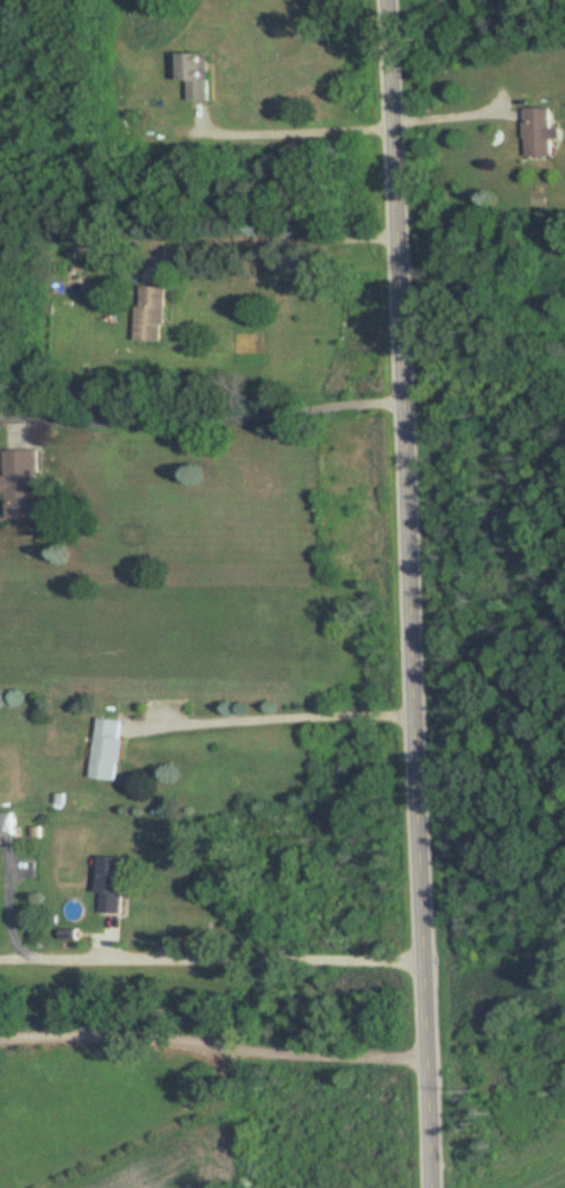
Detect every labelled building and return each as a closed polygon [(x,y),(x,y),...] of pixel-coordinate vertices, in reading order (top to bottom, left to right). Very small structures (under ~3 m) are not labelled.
[(206,99),(206,53),(174,53),(174,80),(186,80),(186,99),(206,99)] [(523,156),(554,156),(554,128),(550,128),(550,108),(523,108),(523,156)] [(134,343),(163,343),(163,286),(134,286),(134,343)] [(38,449),(3,450),(3,476),(0,476),(0,519),(39,518),(38,449)] [(125,781),(129,721),(99,719),(95,779),(125,781)] [(21,837),(21,814),(0,814),(0,837),(21,837)] [(135,859),(99,858),(98,913),(126,913),(127,896),(135,896),(135,859)]
